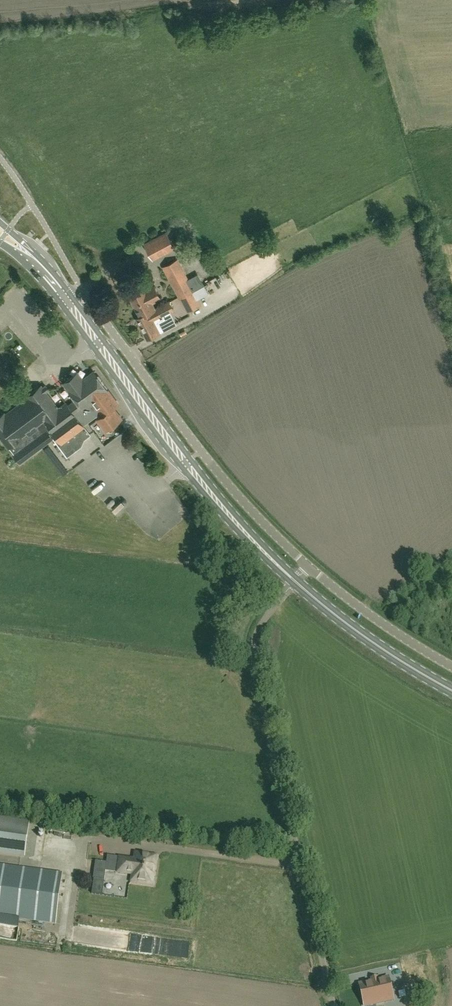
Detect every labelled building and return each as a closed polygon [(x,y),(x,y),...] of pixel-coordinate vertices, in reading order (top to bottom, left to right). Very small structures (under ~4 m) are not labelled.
[(152,258),(174,247),(166,232),(145,243),(152,258)] [(203,283),(193,288),(177,258),(163,266),(187,311),(201,304),(198,299),(208,293),(203,283)] [(140,316),(155,308),(151,302),(160,297),(154,286),(145,290),(144,289),(130,297),(140,316)] [(155,308),(140,316),(137,317),(147,338),(171,325),(165,313),(173,309),(169,301),(155,308)] [(118,404),(94,371),(84,378),(78,371),(64,382),(76,399),(68,405),(66,402),(58,408),(46,391),(48,389),(45,385),(42,386),(41,385),(27,396),(28,397),(5,414),(4,413),(0,416),(0,436),(8,447),(9,446),(14,453),(13,454),(20,462),(53,437),(67,456),(76,450),(74,446),(90,434),(83,424),(95,415),(106,430),(121,418),(113,407),(118,404)] [(0,818),(0,855),(25,859),(30,822),(0,818)] [(143,868),(154,869),(156,857),(136,854),(135,860),(120,858),(119,864),(137,867),(136,871),(142,871),(143,868)] [(154,873),(154,869),(143,868),(142,871),(136,871),(137,867),(119,864),(118,872),(133,874),(132,881),(152,884),(152,883),(154,881),(155,880),(155,877),(155,875),(154,873)] [(61,874),(0,866),(0,916),(55,923),(61,874)] [(110,933),(109,947),(119,947),(120,933),(110,933)] [(128,940),(127,954),(159,954),(159,940),(128,940)] [(404,967),(413,967),(413,966),(425,965),(424,956),(404,958),(404,967)] [(372,982),(360,985),(364,1005),(368,1005),(393,1000),(389,982),(388,978),(386,979),(378,981),(378,979),(377,978),(372,979),(372,980),(372,982)]
